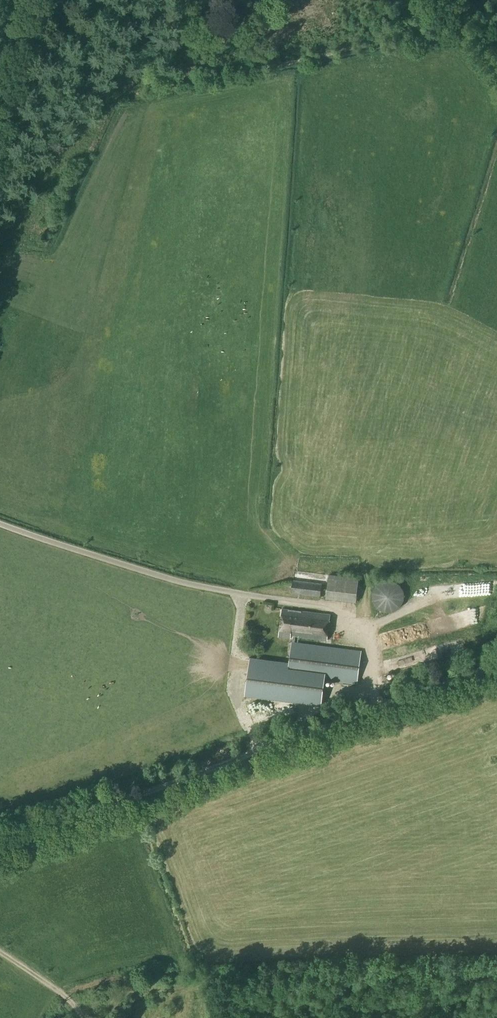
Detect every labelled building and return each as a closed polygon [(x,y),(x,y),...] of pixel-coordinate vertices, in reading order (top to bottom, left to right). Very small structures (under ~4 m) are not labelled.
[(163,75),(169,87),(177,83),(171,71),(163,75)] [(333,600),(336,575),(329,575),(326,599),(333,600)] [(388,613),(391,613),(393,612),(395,611),(398,610),(400,608),(401,606),(403,604),(404,602),(404,599),(404,597),(404,594),(404,592),(403,589),(401,587),(400,585),(398,584),(395,582),(393,581),(391,581),(388,580),(386,581),(383,581),(381,582),(378,584),(377,585),(375,587),(374,589),(373,592),(372,594),(372,597),(372,599),(373,602),(374,604),(375,606),(377,608),(378,610),(381,611),(383,612),(386,613),(388,613)] [(320,597),(322,584),(293,581),(292,594),(320,597)] [(327,641),(330,615),(282,609),(279,637),(291,639),(291,636),(293,636),(292,642),(289,663),(250,658),(245,696),(322,706),(325,681),(357,685),(362,651),(295,642),(295,637),(327,641)]
